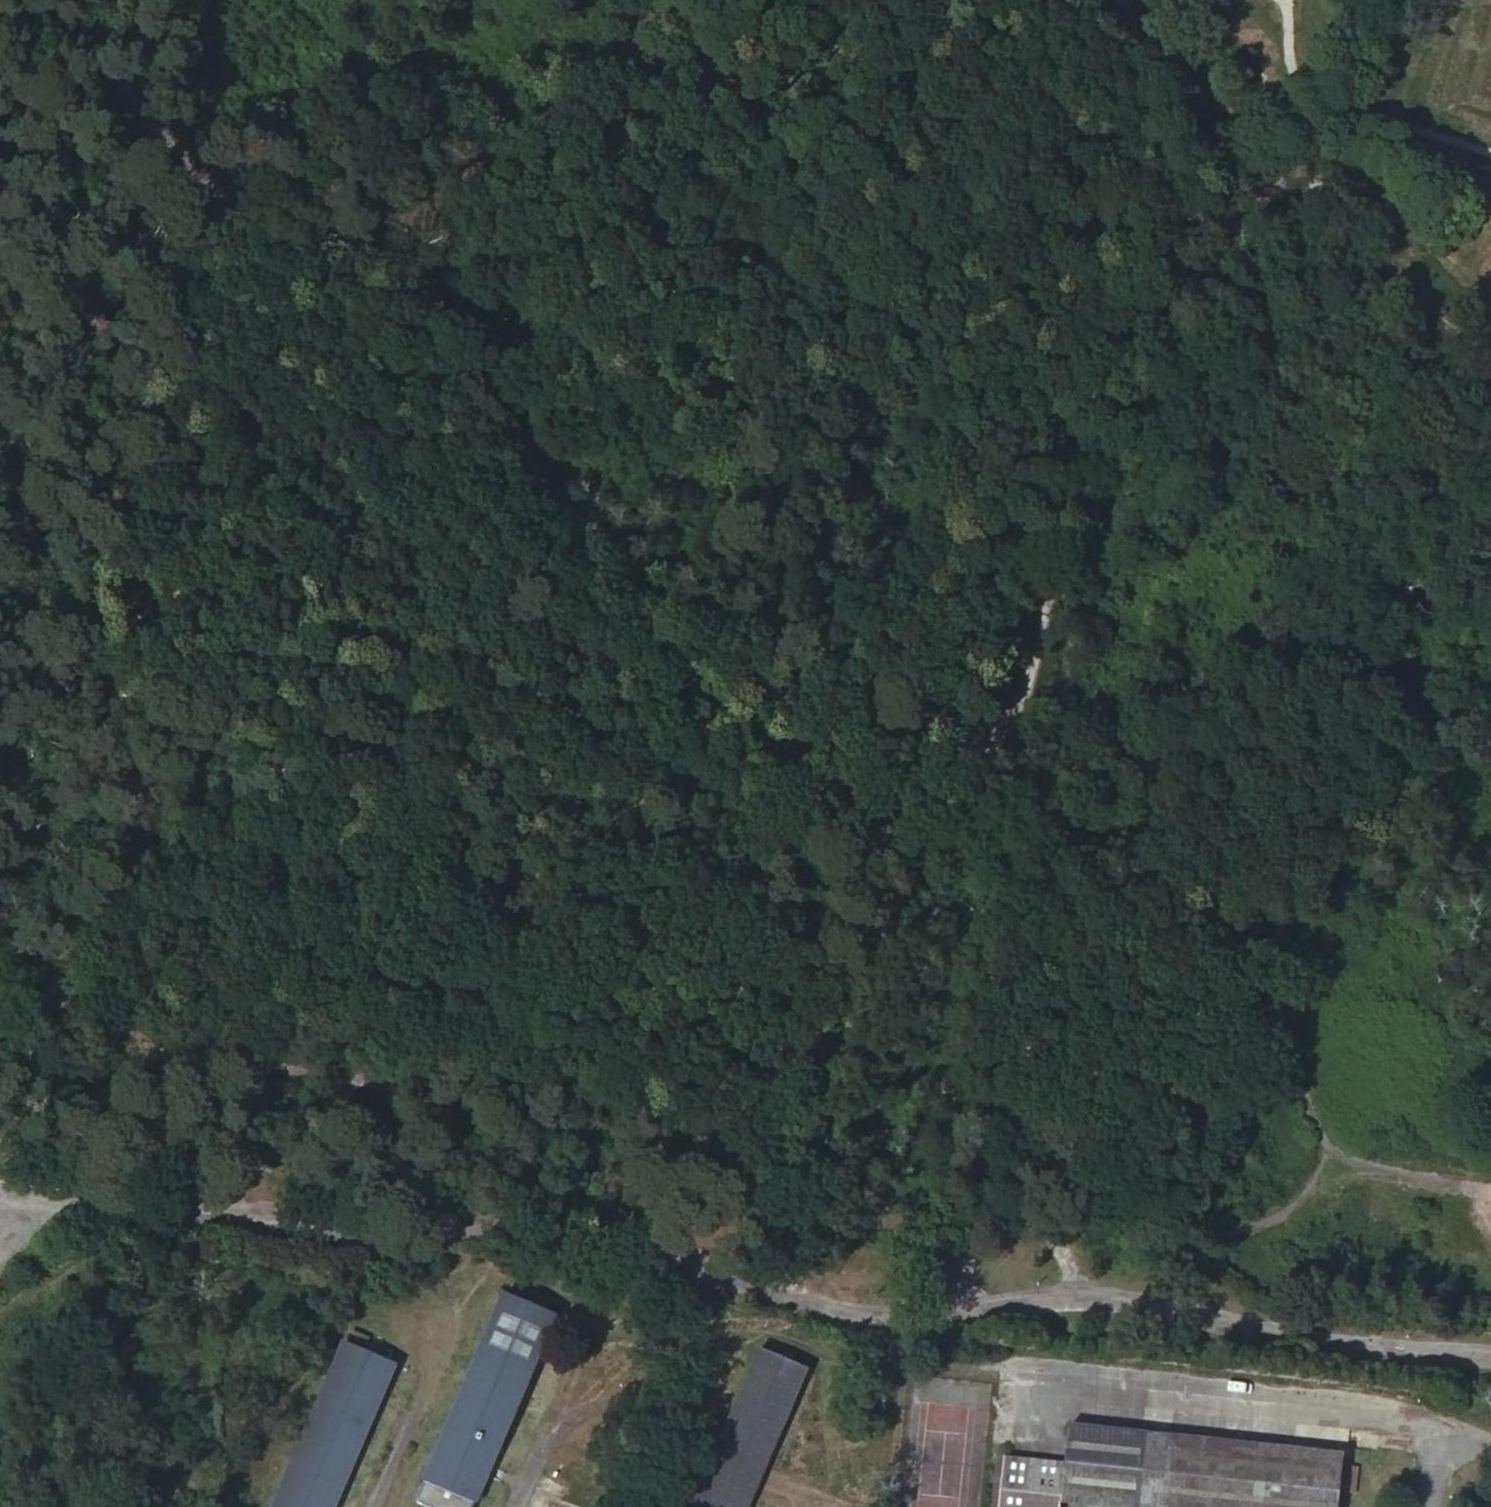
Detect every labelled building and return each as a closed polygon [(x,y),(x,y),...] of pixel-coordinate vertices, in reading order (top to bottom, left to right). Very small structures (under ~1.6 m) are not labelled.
[(555,1317),(529,1306),(504,1295),(416,1502),(427,1506),(474,1506),(490,1470),(555,1317)] [(395,1366),(344,1344),(274,1506),(335,1506),(395,1366)] [(808,1369),(761,1349),(693,1506),(749,1506),(769,1461),(808,1369)] [(1070,1423),(1065,1462),(1061,1503),(1101,1506),(1337,1506),(1343,1452),(1070,1423)] [(1061,1503),(1065,1462),(1004,1456),(998,1506),(1060,1506),(1061,1503)]
